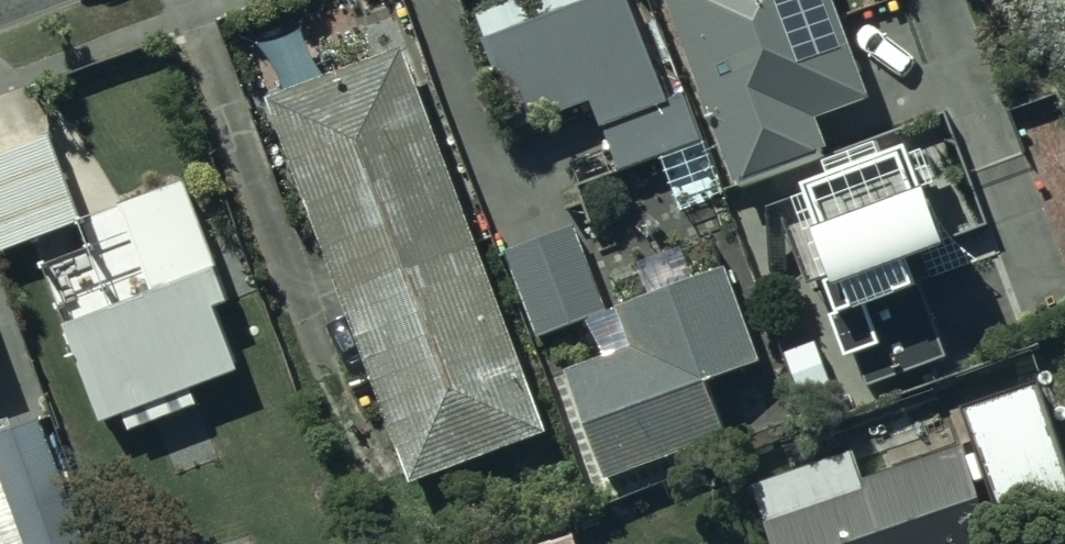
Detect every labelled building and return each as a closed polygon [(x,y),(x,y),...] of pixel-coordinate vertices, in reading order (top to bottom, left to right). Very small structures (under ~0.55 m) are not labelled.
[(515,130),(588,101),(616,173),(702,140),(683,92),(664,100),(626,0),(588,0),(481,41),(515,130)] [(733,190),(827,153),(814,118),(869,97),(831,0),(664,0),(733,190)] [(262,99),(406,483),(543,432),(400,47),(262,99)] [(81,223),(47,131),(0,149),(0,254),(81,223)] [(854,354),(865,386),(947,358),(922,284),(932,280),(916,235),(939,227),(921,175),(803,216),(828,288),(825,289),(834,318),(829,320),(842,358),(854,354)] [(61,322),(97,422),(120,414),(126,431),(197,405),(191,388),(239,370),(217,307),(226,304),(181,180),(117,203),(148,291),(61,322)] [(501,250),(535,338),(604,311),(570,224),(501,250)] [(562,371),(603,479),(725,433),(706,381),(757,362),(721,266),(615,306),(630,345),(562,371)] [(961,409),(998,524),(1064,502),(1064,482),(1034,385),(961,409)] [(36,420),(0,432),(0,498),(15,543),(77,543),(36,420)] [(758,486),(778,543),(995,543),(960,445),(860,479),(851,454),(758,486)]
